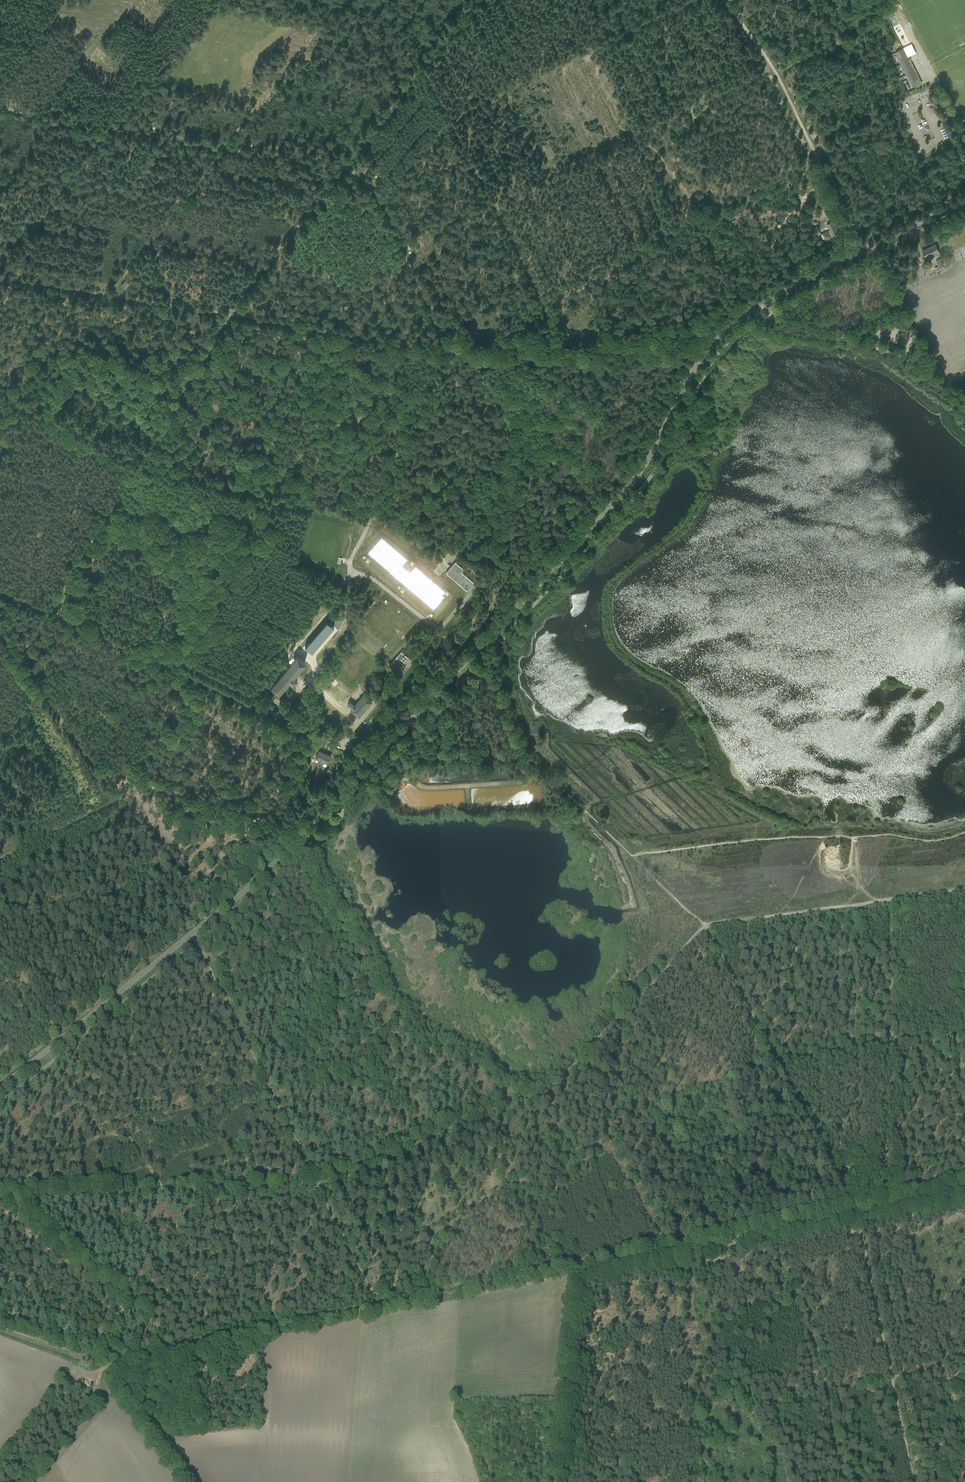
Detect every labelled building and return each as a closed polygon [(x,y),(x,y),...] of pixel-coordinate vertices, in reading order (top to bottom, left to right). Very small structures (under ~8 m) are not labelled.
[(910,63),(909,60),(911,59),(909,57),(907,58),(903,49),(893,54),(894,57),(897,56),(909,80),(910,80),(913,87),(920,84),(916,75),(917,74),(912,63),(910,63)] [(825,240),(839,233),(833,221),(827,224),(830,230),(822,234),(825,240)] [(930,255),(932,258),(940,254),(935,244),(922,250),(925,258),(930,255)] [(125,280),(121,286),(125,289),(129,283),(125,280)] [(456,561),(446,572),(467,591),(475,582),(462,572),(465,569),(456,561)] [(327,621),(305,646),(312,652),(334,627),(327,621)] [(390,664),(396,669),(398,671),(410,658),(401,651),(390,664)] [(270,686),(278,693),(289,680),(292,684),(297,678),(293,675),(305,662),(297,655),(270,686)] [(350,710),(359,717),(372,702),(364,695),(354,705),(350,702),(348,705),(352,708),(350,710)] [(315,767),(318,769),(325,753),(319,750),(315,758),(318,759),(316,764),(317,765),(315,767)] [(325,753),(318,769),(320,769),(321,766),(322,767),(324,762),(327,764),(331,756),(325,753)]
